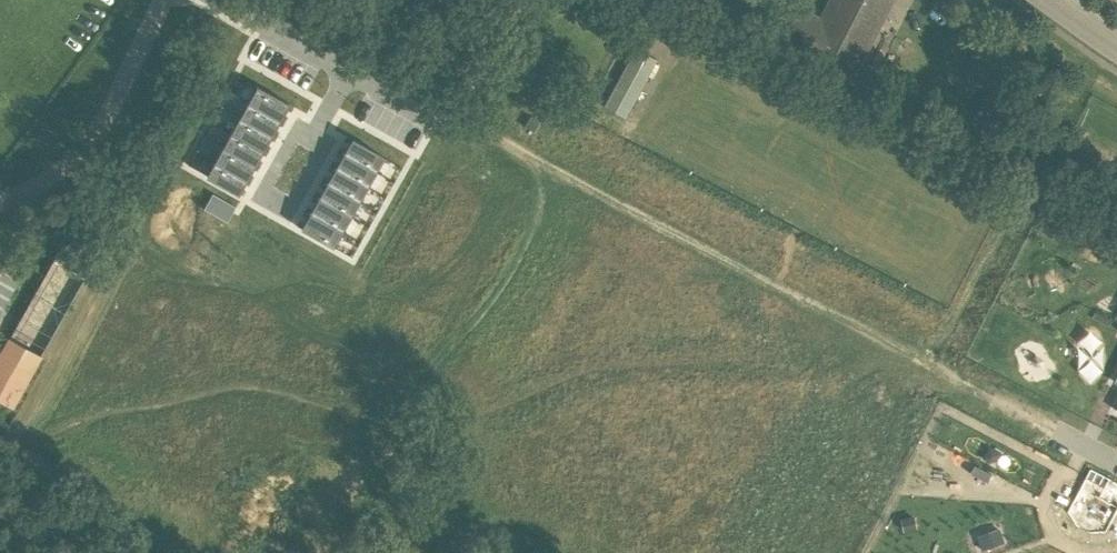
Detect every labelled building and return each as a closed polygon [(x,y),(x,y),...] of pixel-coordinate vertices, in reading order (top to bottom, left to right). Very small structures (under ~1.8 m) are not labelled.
[(821,18),(790,1),(771,38),(851,80),(894,0),(831,0),(821,18)] [(604,105),(625,117),(626,117),(635,101),(657,60),(635,48),(604,105)] [(249,102),(282,120),(282,119),(281,119),(283,114),(286,110),(289,105),(290,106),(291,104),(258,86),(257,86),(257,87),(258,88),(250,102),(249,101),(249,102)] [(281,121),(282,120),(249,102),(248,102),(249,103),(242,116),(241,116),(240,117),(273,135),(274,134),(273,134),(275,129),(278,125),(280,120),(281,121)] [(530,118),(525,126),(535,132),(538,126),(540,123),(541,122),(540,121),(531,116),(530,118)] [(232,131),(265,150),(265,149),(264,149),(267,144),(269,140),(272,135),(273,136),(273,135),(240,117),(241,118),(233,131),(232,131)] [(224,146),(256,165),(257,164),(256,164),(258,159),(261,154),(263,150),(264,151),(265,150),(232,131),(232,132),(233,133),(225,146),(224,146)] [(376,171),(384,157),(380,154),(353,139),(351,144),(348,149),(345,153),(344,153),(372,169),(376,171),(377,172),(377,171),(376,171)] [(256,166),(256,165),(224,146),(223,147),(224,148),(217,161),(216,161),(215,161),(248,180),(248,179),(247,178),(250,174),(252,169),(255,165),(256,166)] [(376,173),(377,172),(376,171),(372,169),(344,153),(344,154),(345,155),(342,159),(339,164),(337,168),(336,168),(364,184),(367,186),(368,187),(369,186),(368,185),(375,172),(376,173)] [(248,180),(215,161),(215,162),(216,162),(208,176),(239,194),(239,193),(241,189),(244,184),(247,180),(248,180)] [(327,183),(360,202),(360,201),(359,200),(367,187),(368,187),(367,186),(364,184),(336,168),(335,169),(336,169),(334,174),(331,179),(329,183),(328,182),(327,183)] [(319,197),(319,198),(348,215),(352,216),(351,215),(359,202),(360,202),(327,183),(327,184),(328,184),(325,189),(323,193),(320,198),(319,197)] [(234,212),(237,207),(213,193),(205,209),(228,222),(234,212)] [(340,230),(343,231),(344,231),(343,230),(350,217),(351,217),(352,216),(348,215),(319,198),(318,199),(319,199),(317,204),(314,208),(312,213),(311,212),(310,213),(340,230)] [(343,232),(343,231),(340,230),(310,213),(311,214),(308,219),(306,223),(303,228),(302,227),(302,229),(301,229),(334,247),(335,246),(334,245),(342,231),(343,232)] [(67,237),(0,356),(0,398),(13,406),(42,355),(41,355),(98,254),(67,237)] [(1111,301),(1106,310),(1112,314),(1106,325),(1116,332),(1116,291),(1111,301)] [(1116,341),(1113,339),(1093,373),(1106,380),(1093,401),(1110,411),(1113,405),(1116,408),(1116,341)] [(1057,510),(1076,521),(1098,515),(1099,513),(1116,482),(1116,468),(1077,445),(1053,486),(1051,490),(1057,510)]
